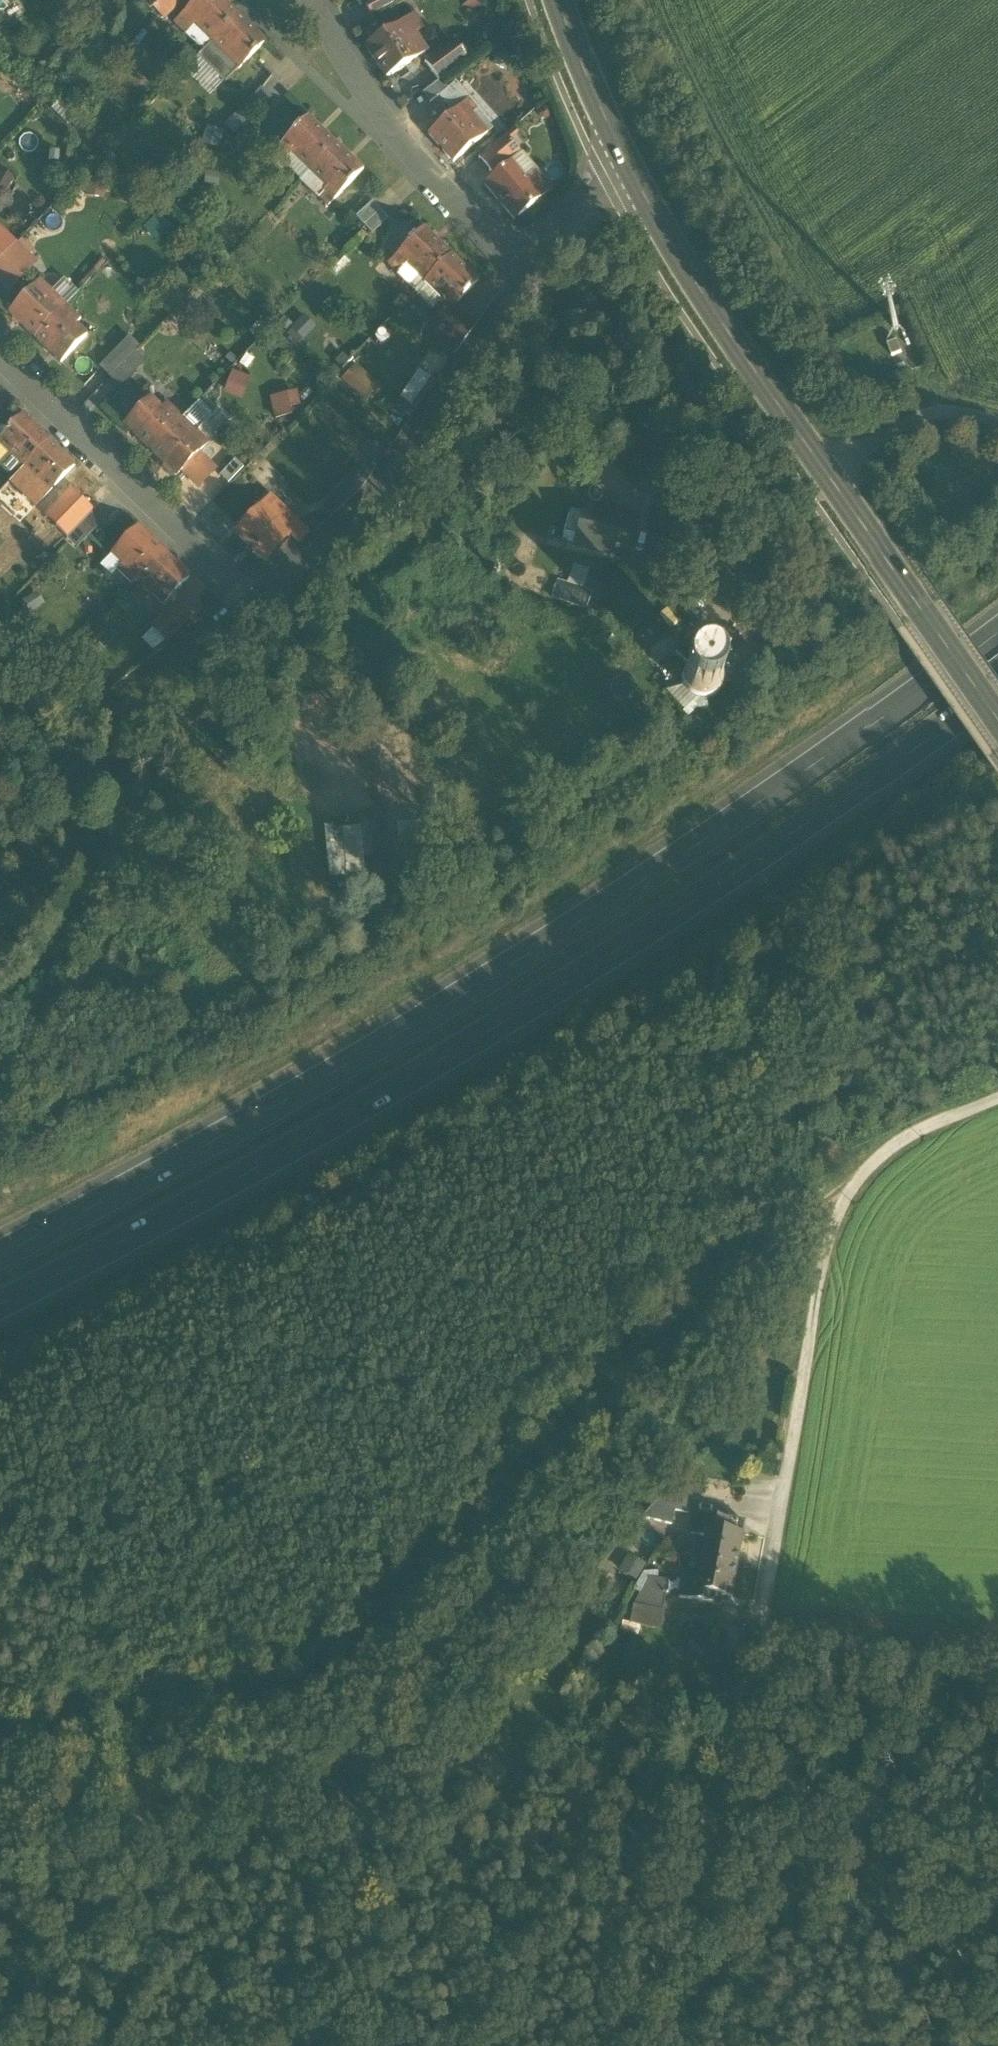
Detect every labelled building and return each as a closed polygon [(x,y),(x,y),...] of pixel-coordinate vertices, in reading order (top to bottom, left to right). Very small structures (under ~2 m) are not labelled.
[(163,19),(182,0),(143,0),(163,19)] [(211,43),(237,16),(221,0),(199,0),(175,25),(185,35),(193,26),(211,43)] [(370,15),(390,4),(388,0),(374,0),(365,5),(370,15)] [(462,7),(482,12),(485,0),(463,0),(462,7)] [(414,14),(405,20),(414,35),(423,28),(414,14)] [(237,16),(211,43),(237,69),(264,42),(237,16)] [(365,46),(385,78),(426,53),(414,35),(405,20),(365,46)] [(453,40),(447,46),(454,55),(460,50),(453,40)] [(224,84),(237,69),(211,43),(202,52),(197,57),(224,84)] [(424,62),(438,81),(440,80),(467,60),(460,50),(454,55),(447,46),(424,62)] [(511,59),(497,53),(492,66),(506,71),(511,59)] [(463,76),(447,90),(440,95),(453,112),(469,99),(476,92),(463,76)] [(447,90),(440,80),(438,81),(422,94),(429,103),(440,95),(447,90)] [(428,133),(452,163),(481,138),(466,119),(472,115),(478,109),(469,99),(453,112),(428,133)] [(466,119),(481,138),(488,133),(472,115),(466,119)] [(291,155),(309,172),(335,144),(307,117),(273,153),(283,163),(291,155)] [(478,158),(493,176),(511,161),(512,162),(521,155),(504,136),(478,158)] [(363,171),(335,144),(309,172),(326,188),(318,197),(329,207),(363,171)] [(526,179),(535,172),(521,155),(512,162),(526,179)] [(535,172),(526,179),(512,162),(511,161),(493,176),(483,185),(514,221),(542,198),(551,190),(535,172)] [(355,217),(363,226),(380,211),(372,202),(355,217)] [(388,219),(380,211),(363,226),(366,228),(371,234),(388,219)] [(406,266),(424,283),(450,255),(422,229),(388,265),(398,275),(406,266)] [(10,249),(0,239),(0,260),(10,249)] [(14,245),(10,249),(0,260),(0,281),(10,290),(29,270),(29,259),(14,245)] [(478,282),(450,255),(424,283),(441,300),(433,308),(443,318),(454,307),(478,282)] [(8,313),(35,338),(65,306),(51,292),(46,297),(35,286),(8,313)] [(80,320),(65,306),(35,338),(61,363),(86,336),(75,325),(80,320)] [(432,330),(455,352),(474,326),(454,307),(443,318),(432,330)] [(301,339),(315,325),(304,315),(290,329),(301,339)] [(99,372),(108,380),(138,348),(130,340),(99,372)] [(147,356),(138,348),(108,380),(117,388),(147,356)] [(242,399),(250,376),(231,369),(222,391),(242,399)] [(381,420),(394,429),(415,399),(402,390),(381,420)] [(297,415),(295,392),(270,393),(272,417),(297,415)] [(124,426),(150,451),(181,418),(167,404),(162,410),(150,398),(124,426)] [(182,419),(181,418),(150,451),(176,476),(181,471),(198,454),(207,443),(196,432),(211,417),(197,403),(182,419)] [(17,474),(48,442),(22,417),(0,440),(0,448),(7,455),(2,460),(17,474)] [(74,467),(48,442),(17,474),(32,488),(36,483),(48,494),(74,467)] [(227,463),(230,465),(234,460),(243,468),(249,462),(239,451),(227,463)] [(181,471),(198,488),(213,473),(213,469),(198,454),(181,471)] [(219,476),(228,484),(243,468),(234,460),(230,465),(219,476)] [(317,509),(328,520),(337,511),(349,500),(352,498),(355,495),(360,489),(368,479),(369,477),(356,466),(340,487),(317,509)] [(261,559),(264,562),(291,535),(281,526),(290,516),(271,498),(236,534),(239,537),(238,538),(245,544),(245,543),(255,553),(255,554),(261,560),(261,559)] [(618,555),(620,556),(630,520),(616,516),(615,520),(586,512),(577,545),(618,555)] [(291,535),(298,542),(308,533),(290,516),(281,526),(291,535)] [(66,540),(76,549),(97,528),(87,518),(66,540)] [(117,572),(132,586),(163,553),(137,528),(111,555),(123,567),(117,572)] [(189,578),(163,553),(132,586),(147,600),(151,595),(163,606),(189,578)] [(123,567),(111,555),(100,567),(112,578),(117,572),(123,567)] [(555,579),(551,597),(586,605),(590,587),(555,579)] [(44,605),(36,593),(22,601),(30,614),(44,605)] [(153,629),(165,642),(188,619),(175,606),(153,629)] [(165,642),(153,629),(141,641),(152,652),(165,642)] [(680,680),(681,689),(686,696),(692,700),(700,702),(708,701),(715,697),(720,691),(722,683),(721,675),(717,668),(710,663),(702,661),(694,662),(687,666),(682,673),(680,680)] [(372,854),(370,823),(325,826),(328,876),(366,874),(365,854),(372,854)] [(421,834),(420,825),(401,825),(401,843),(410,842),(410,834),(421,834)] [(642,1519),(671,1526),(674,1512),(688,1515),(693,1492),(670,1487),(642,1518),(642,1519)] [(705,1537),(700,1560),(736,1566),(742,1535),(741,1535),(744,1522),(722,1518),(721,1520),(703,1517),(695,1515),(692,1531),(691,1535),(700,1536),(705,1537)] [(618,1571),(637,1579),(645,1561),(626,1553),(618,1571)] [(730,1598),(736,1566),(700,1560),(696,1582),(691,1581),(683,1580),(679,1598),(688,1600),(713,1605),(714,1595),(730,1598)] [(634,1606),(662,1612),(668,1582),(647,1579),(634,1606)]
